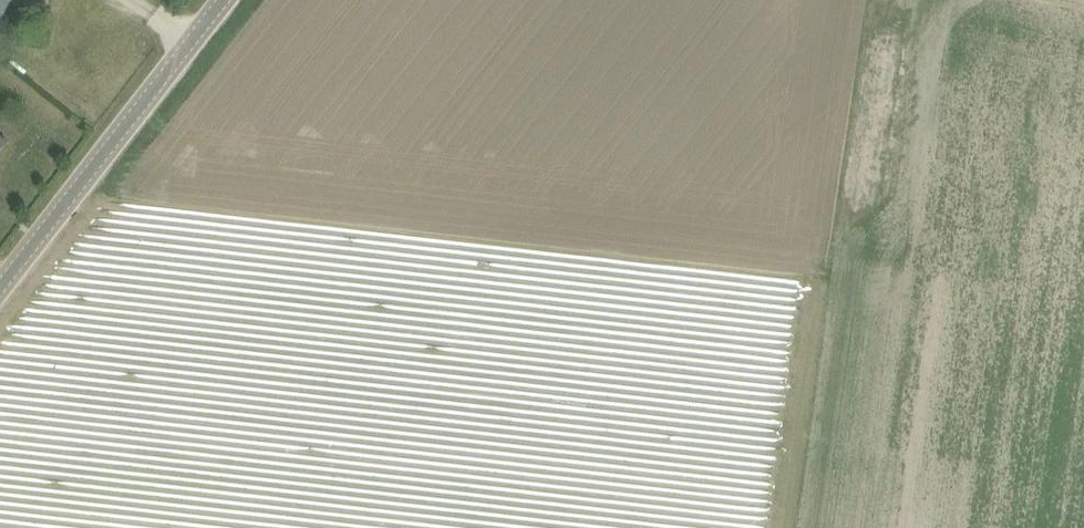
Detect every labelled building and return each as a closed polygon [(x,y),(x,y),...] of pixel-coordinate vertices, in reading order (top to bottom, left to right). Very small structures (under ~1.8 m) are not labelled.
[(2,15),(14,0),(0,0),(0,18),(2,15)]
